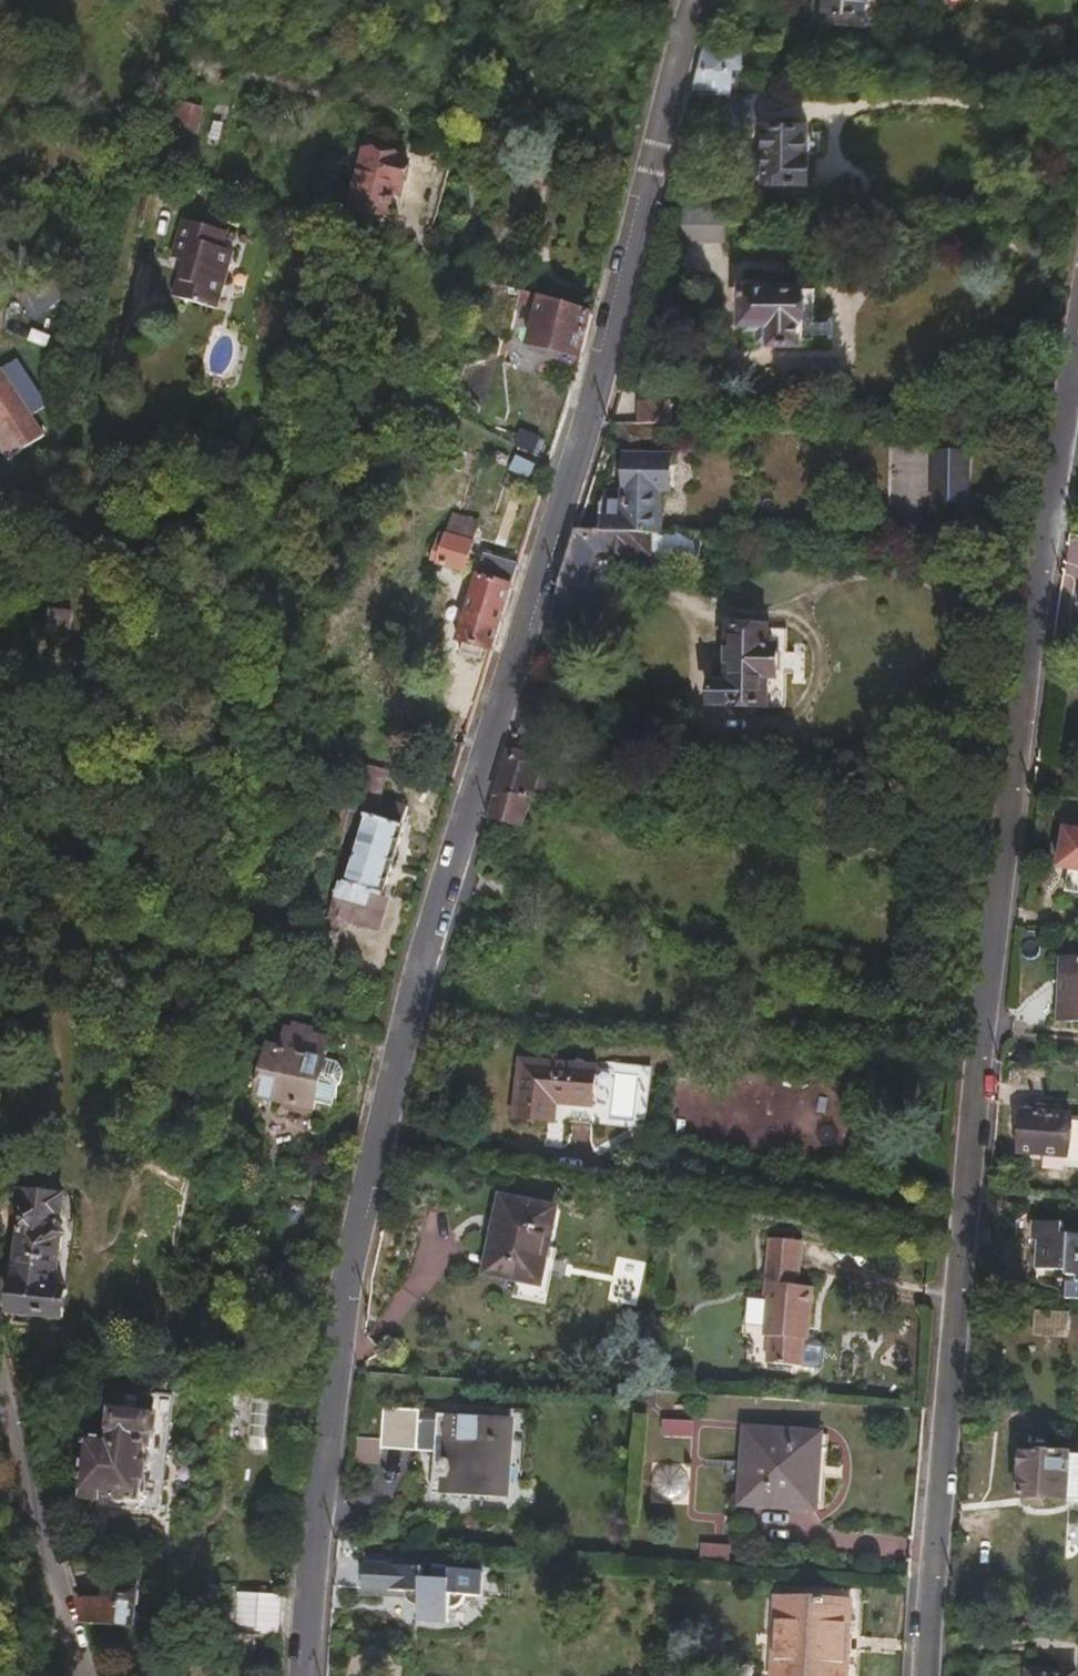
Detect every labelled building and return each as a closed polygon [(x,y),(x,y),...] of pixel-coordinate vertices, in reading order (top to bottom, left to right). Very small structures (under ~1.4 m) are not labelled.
[(819,0),(836,2),(836,16),(891,21),(893,0),(819,0)] [(742,67),(748,45),(707,46),(701,68),(737,67),(742,67)] [(736,90),(737,67),(701,68),(695,91),(736,90)] [(197,136),(204,111),(173,101),(165,125),(197,136)] [(807,150),(805,148),(805,119),(767,119),(766,150),(756,150),(755,175),(808,174),(807,150)] [(408,186),(412,166),(406,165),(407,161),(368,152),(356,207),(395,216),(401,185),(408,186)] [(725,242),(725,210),(681,209),(681,242),(725,242)] [(222,314),(238,257),(228,253),(232,238),(192,226),(179,268),(191,271),(182,303),(222,314)] [(797,338),(798,283),(742,281),(741,319),(749,319),(748,326),(759,326),(771,327),(771,336),(797,338)] [(812,339),(813,284),(798,283),(797,338),(812,339)] [(579,362),(592,315),(520,291),(517,306),(538,312),(536,319),(530,317),(528,327),(534,328),(529,346),(579,362)] [(771,336),(771,327),(759,326),(759,336),(771,336)] [(12,370),(0,380),(0,422),(21,449),(53,422),(12,370)] [(565,408),(571,391),(536,380),(531,398),(565,409),(565,408)] [(672,421),(672,398),(637,397),(636,420),(672,421)] [(637,430),(641,427),(638,423),(623,422),(619,435),(619,437),(621,439),(625,437),(626,439),(639,432),(637,430)] [(972,503),(971,444),(919,444),(919,458),(892,459),(892,504),(972,503)] [(660,531),(661,489),(670,490),(671,458),(626,456),(626,494),(619,495),(619,498),(608,498),(606,496),(601,496),(601,530),(627,530),(648,530),(660,531)] [(472,546),(479,525),(452,518),(446,535),(438,534),(430,561),(464,571),(469,555),(474,555),(476,547),(472,546)] [(627,558),(627,530),(601,530),(579,529),(559,591),(556,605),(577,611),(592,558),(627,558)] [(647,558),(648,530),(627,530),(627,558),(647,558)] [(492,650),(519,563),(484,552),(458,639),(463,641),(484,647),(492,650)] [(67,635),(68,606),(44,605),(43,633),(67,635)] [(786,706),(787,626),(728,626),(727,663),(727,681),(715,682),(713,681),(712,706),(786,706)] [(480,661),(484,647),(463,641),(460,655),(480,661)] [(727,681),(727,663),(716,663),(715,682),(727,681)] [(534,793),(542,761),(524,756),(517,754),(509,754),(497,794),(534,793)] [(385,897),(405,828),(405,824),(409,808),(381,800),(390,768),(360,760),(342,824),(360,830),(344,881),(339,880),(338,881),(328,915),(330,921),(340,925),(344,923),(347,920),(362,924),(364,914),(373,916),(379,896),(385,897)] [(543,794),(552,761),(542,761),(534,793),(542,795),(543,794)] [(524,826),(534,793),(497,794),(490,819),(524,826)] [(1064,826),(1059,866),(1069,868),(1067,892),(1077,893),(1077,828),(1064,826)] [(371,926),(373,916),(364,914),(362,924),(371,926)] [(1062,958),(1054,1019),(1077,1022),(1077,960),(1062,958)] [(316,1106),(324,1067),(330,1045),(294,1035),(287,1033),(285,1034),(257,1027),(253,1048),(268,1052),(258,1100),(315,1113),(316,1106)] [(330,1039),(295,1030),(294,1035),(330,1045),(330,1039)] [(578,1103),(578,1062),(500,1060),(499,1120),(535,1122),(535,1102),(578,1103)] [(758,1075),(758,1064),(744,1063),(744,1075),(758,1075)] [(340,1086),(342,1080),(343,1076),(341,1071),(324,1067),(316,1106),(334,1110),(335,1100),(338,1089),(340,1086)] [(1069,1161),(1072,1119),(1023,1115),(1018,1156),(1069,1161)] [(1072,1119),(1069,1161),(1077,1162),(1077,1120),(1072,1119)] [(65,1316),(77,1216),(59,1213),(61,1195),(54,1194),(48,1183),(35,1181),(27,1188),(26,1190),(17,1190),(14,1214),(24,1215),(12,1310),(65,1316)] [(541,1281),(553,1207),(499,1198),(487,1272),(520,1277),(541,1281)] [(1029,1222),(1028,1242),(1034,1243),(1033,1271),(1056,1273),(1055,1299),(1077,1300),(1077,1226),(1029,1222)] [(811,1342),(815,1291),(796,1289),(797,1276),(803,1276),(804,1244),(768,1240),(763,1297),(768,1299),(765,1339),(769,1340),(768,1364),(803,1368),(805,1343),(811,1342)] [(250,1388),(250,1445),(281,1445),(280,1387),(250,1388)] [(139,1501),(145,1448),(148,1447),(153,1406),(117,1402),(112,1441),(83,1439),(77,1495),(139,1501)] [(504,1500),(510,1421),(449,1416),(449,1422),(423,1420),(423,1412),(388,1410),(386,1442),(439,1446),(440,1453),(447,1454),(447,1461),(444,1463),(442,1496),(504,1500)] [(662,1417),(663,1436),(695,1434),(694,1416),(662,1417)] [(816,1510),(821,1436),(747,1432),(742,1506),(816,1510)] [(354,1436),(353,1461),(380,1462),(381,1437),(354,1436)] [(1077,1503),(1077,1457),(1021,1453),(1017,1499),(1077,1503)] [(653,1502),(687,1505),(689,1465),(656,1463),(653,1502)] [(701,1542),(701,1558),(731,1560),(732,1543),(701,1542)] [(360,1593),(362,1568),(364,1555),(337,1553),(334,1591),(360,1593)] [(480,1602),(483,1576),(434,1573),(433,1584),(422,1583),(423,1568),(390,1566),(390,1569),(388,1595),(405,1596),(405,1600),(407,1604),(414,1610),(417,1610),(417,1626),(448,1627),(449,1613),(453,1613),(458,1611),(463,1605),(464,1601),(480,1602)] [(388,1595),(390,1569),(362,1568),(360,1593),(388,1595)] [(283,1639),(285,1597),(237,1594),(237,1587),(220,1585),(217,1634),(283,1639)] [(132,1627),(134,1605),(137,1604),(138,1588),(117,1586),(116,1601),(80,1601),(86,1624),(132,1627)] [(854,1603),(781,1597),(774,1675),(848,1675),(854,1603)]
